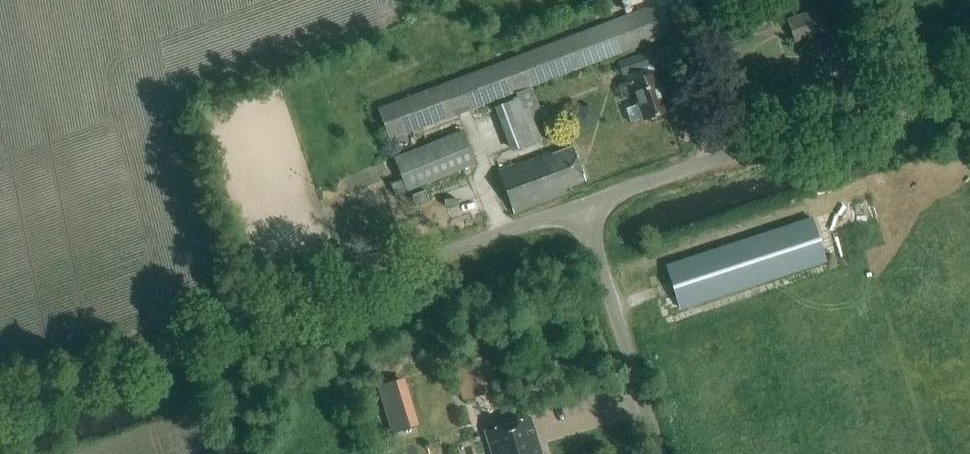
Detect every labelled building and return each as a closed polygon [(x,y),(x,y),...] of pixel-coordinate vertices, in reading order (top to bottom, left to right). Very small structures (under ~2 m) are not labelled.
[(517,99),(534,93),(531,87),(669,35),(656,3),(377,107),(389,140),(515,93),(517,99)] [(795,43),(829,31),(821,7),(786,19),(795,43)] [(647,53),(618,63),(622,75),(626,74),(629,82),(619,86),(622,97),(634,93),(638,104),(625,109),(630,123),(643,119),(643,120),(668,111),(647,53)] [(462,130),(393,157),(407,192),(476,164),(462,130)] [(550,150),(497,170),(509,201),(502,203),(507,215),(566,193),(564,189),(585,181),(572,147),(551,155),(550,150)] [(429,202),(425,190),(411,195),(416,207),(429,202)] [(873,203),(852,207),(855,221),(876,216),(873,203)] [(811,218),(666,265),(681,308),(825,261),(811,218)] [(463,362),(474,396),(497,389),(495,384),(502,382),(496,365),(490,367),(486,354),(463,362)] [(400,378),(377,385),(392,433),(415,426),(400,378)] [(531,418),(486,432),(492,453),(542,453),(531,418)]
